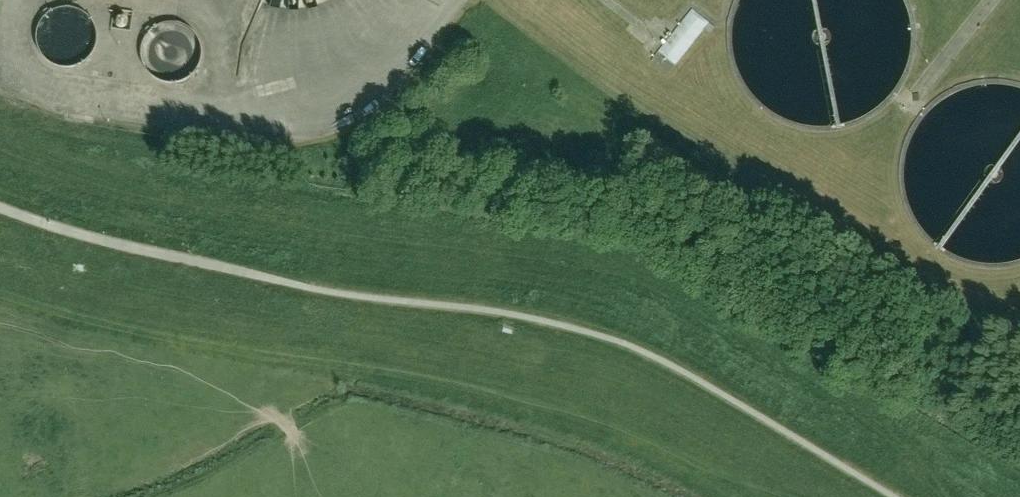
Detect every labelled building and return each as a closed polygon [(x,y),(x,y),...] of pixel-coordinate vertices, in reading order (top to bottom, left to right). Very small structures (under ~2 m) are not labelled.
[(53,64),(64,68),(74,67),(83,64),(91,58),(96,49),(99,39),(98,29),(94,20),(86,12),(77,8),(67,6),(56,9),(47,14),(40,24),(37,35),(39,46),(44,56),(53,64)] [(161,85),(173,86),(183,83),(191,77),(197,68),(200,58),(200,48),(196,38),(189,31),(180,26),(170,24),(160,25),(151,30),(143,37),(139,48),(138,60),(142,71),(150,80),(161,85)]
